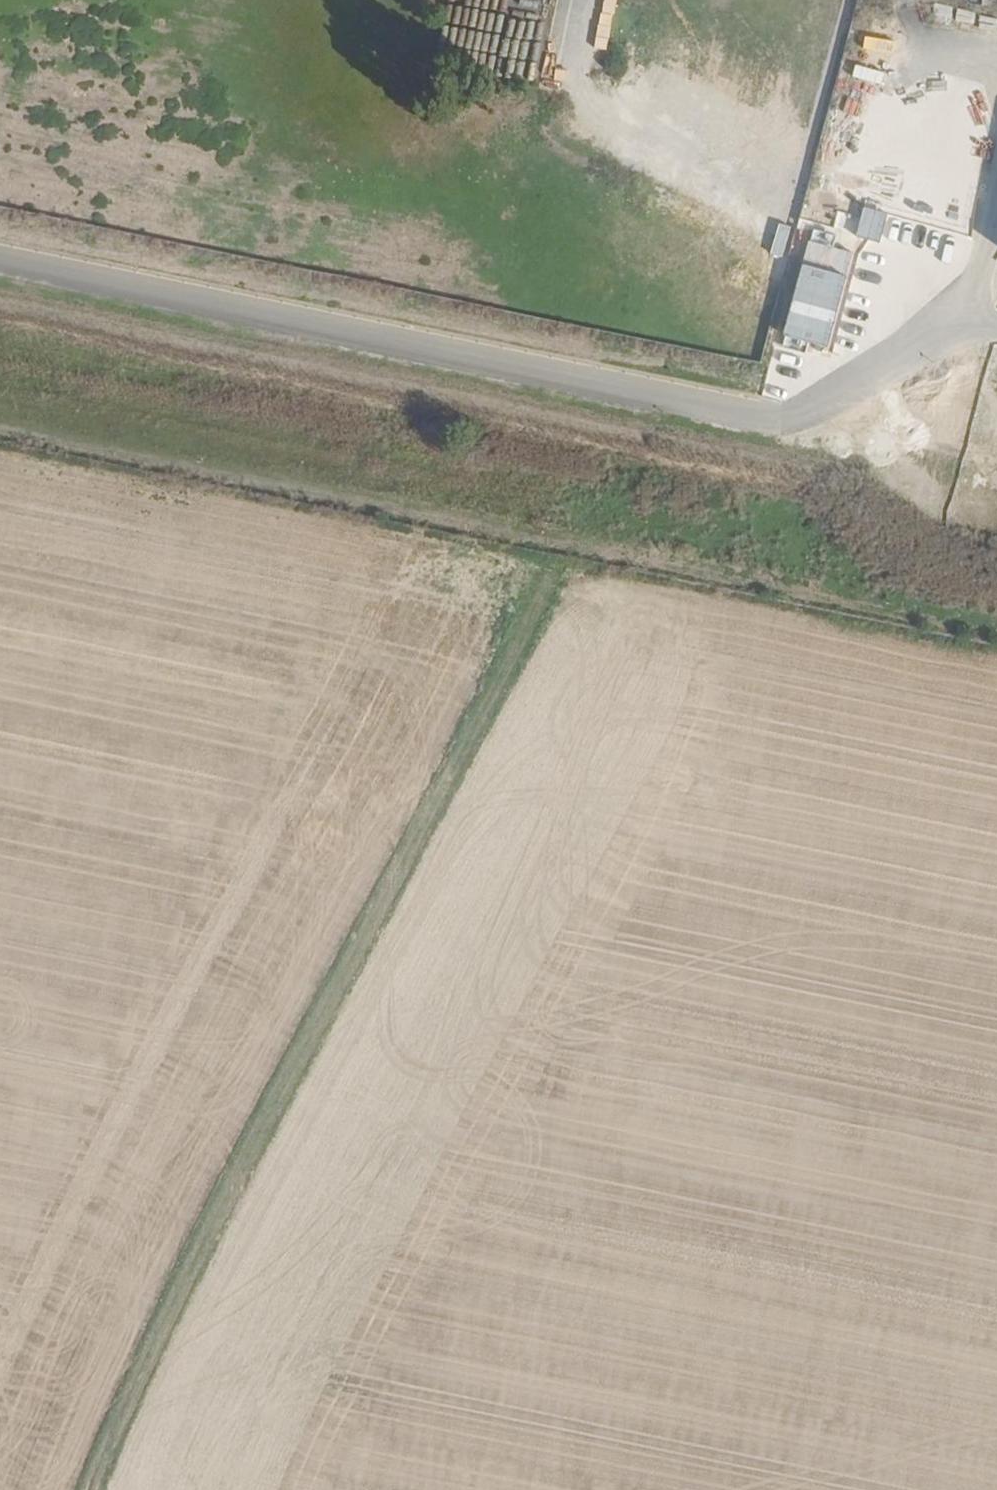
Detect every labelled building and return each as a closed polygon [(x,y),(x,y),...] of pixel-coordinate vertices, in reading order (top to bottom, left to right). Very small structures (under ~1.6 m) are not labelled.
[(885,213),(864,208),(857,234),(878,240),(885,213)] [(791,226),(778,222),(770,252),(783,256),(791,226)] [(811,241),(833,247),(836,236),(814,230),(811,241)] [(811,241),(809,241),(784,334),(829,346),(854,253),(833,247),(811,241)]
